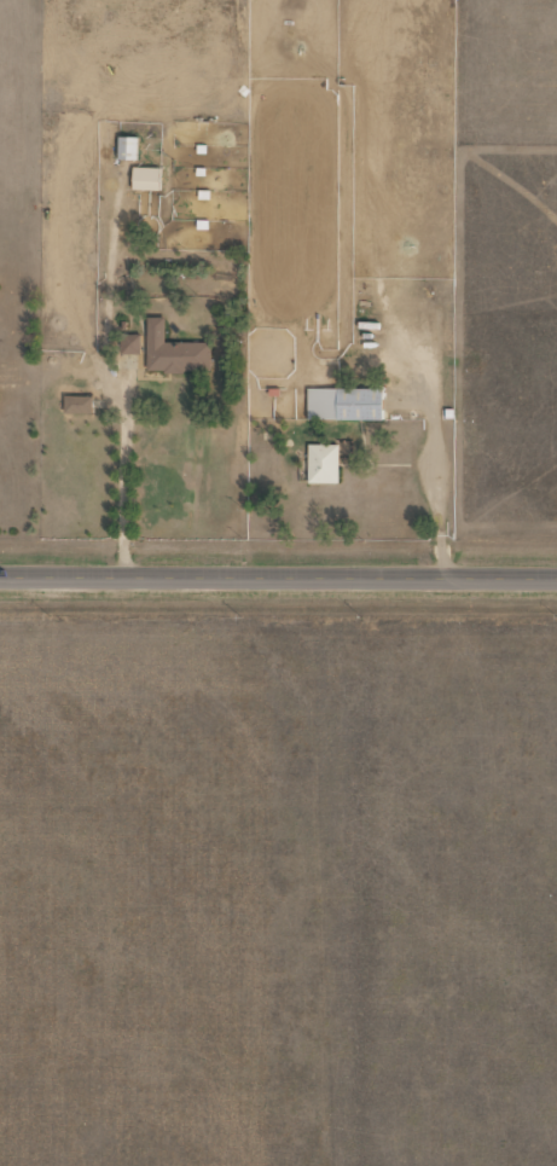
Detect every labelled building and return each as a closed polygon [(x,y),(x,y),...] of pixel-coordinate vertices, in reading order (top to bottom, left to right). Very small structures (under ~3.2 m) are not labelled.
[(118,159),(136,159),(136,136),(118,136),(118,159)] [(158,190),(159,167),(132,166),(131,189),(158,190)] [(209,342),(163,341),(164,317),(147,317),(146,371),(209,372),(209,342)] [(120,353),(140,353),(140,334),(120,334),(120,353)] [(382,419),(382,388),(307,388),(307,419),(382,419)] [(92,396),(64,395),(64,412),(91,413),(92,396)] [(337,483),(338,444),(308,444),(307,482),(337,483)]
